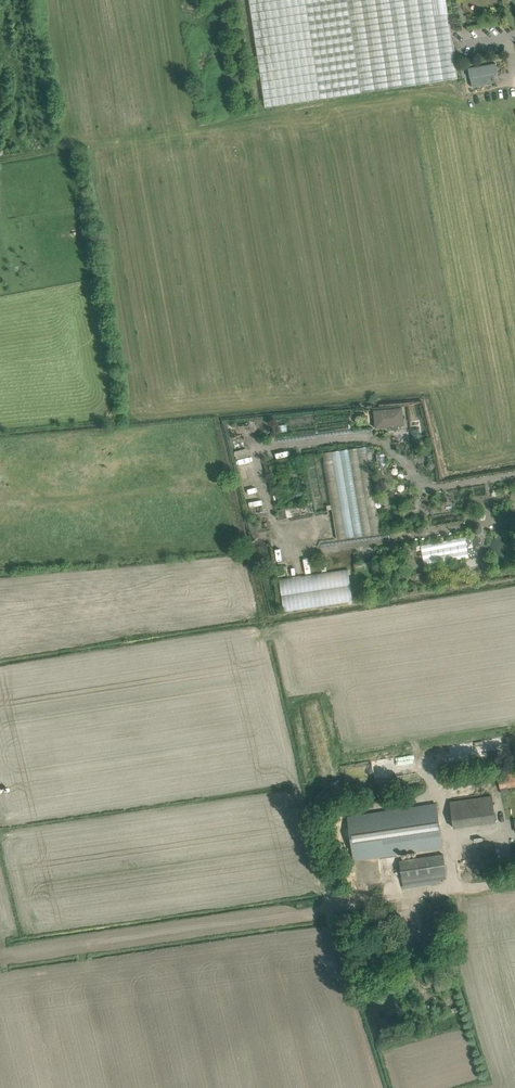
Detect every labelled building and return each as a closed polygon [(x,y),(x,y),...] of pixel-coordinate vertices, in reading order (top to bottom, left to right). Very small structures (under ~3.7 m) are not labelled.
[(266,108),(458,79),(447,0),(249,0),(266,108)] [(495,63),(468,68),(472,87),(493,83),(492,74),(497,73),(495,63)] [(402,407),(374,410),(376,428),(391,427),(391,429),(399,428),(398,426),(404,425),(402,407)] [(337,539),(381,533),(366,446),(322,453),(337,539)] [(237,458),(249,455),(247,447),(236,450),(237,458)] [(465,536),(420,544),(421,548),(424,565),(469,557),(465,536)] [(358,563),(360,573),(377,570),(375,560),(358,563)] [(488,560),(481,561),(483,572),(490,570),(488,560)] [(353,601),(348,568),(280,578),(284,612),(353,601)] [(514,785),(514,772),(497,775),(500,788),(509,786),(514,785)] [(495,822),(494,811),(492,795),(451,801),(452,817),(454,828),(495,822)] [(354,860),(408,852),(443,847),(436,804),(348,816),(352,850),(354,860)] [(454,906),(446,859),(358,872),(365,919),(454,906)] [(424,976),(427,986),(435,983),(438,991),(446,988),(440,970),(424,976)]
